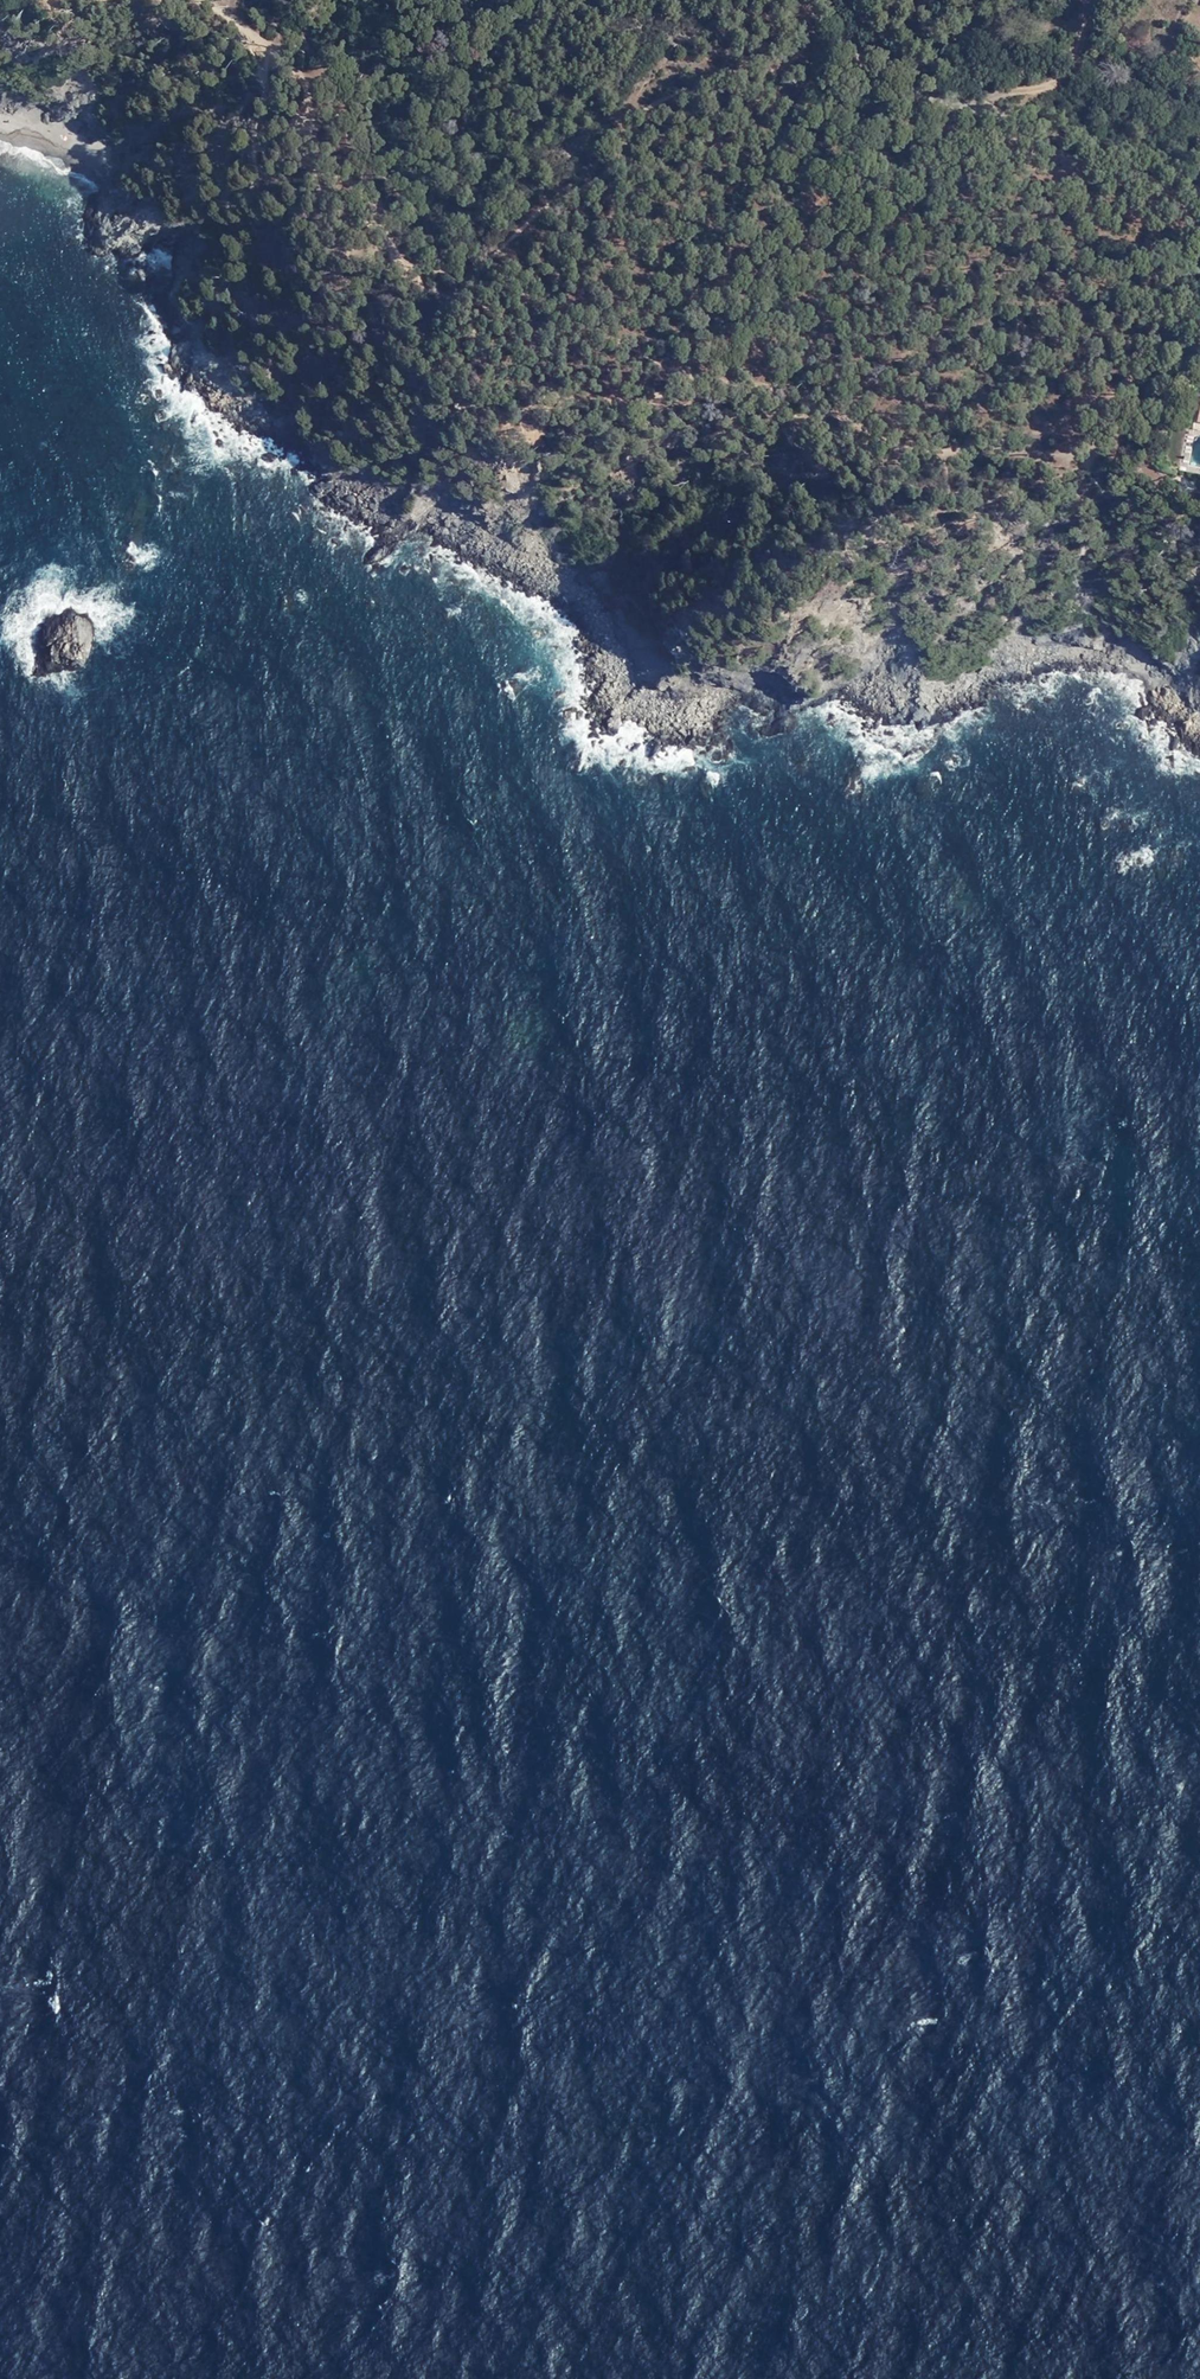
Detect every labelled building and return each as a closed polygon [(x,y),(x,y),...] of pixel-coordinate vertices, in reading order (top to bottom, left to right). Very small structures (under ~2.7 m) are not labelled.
[(1199,470),(1199,434),(1193,432),(1185,467),(1199,470)]
